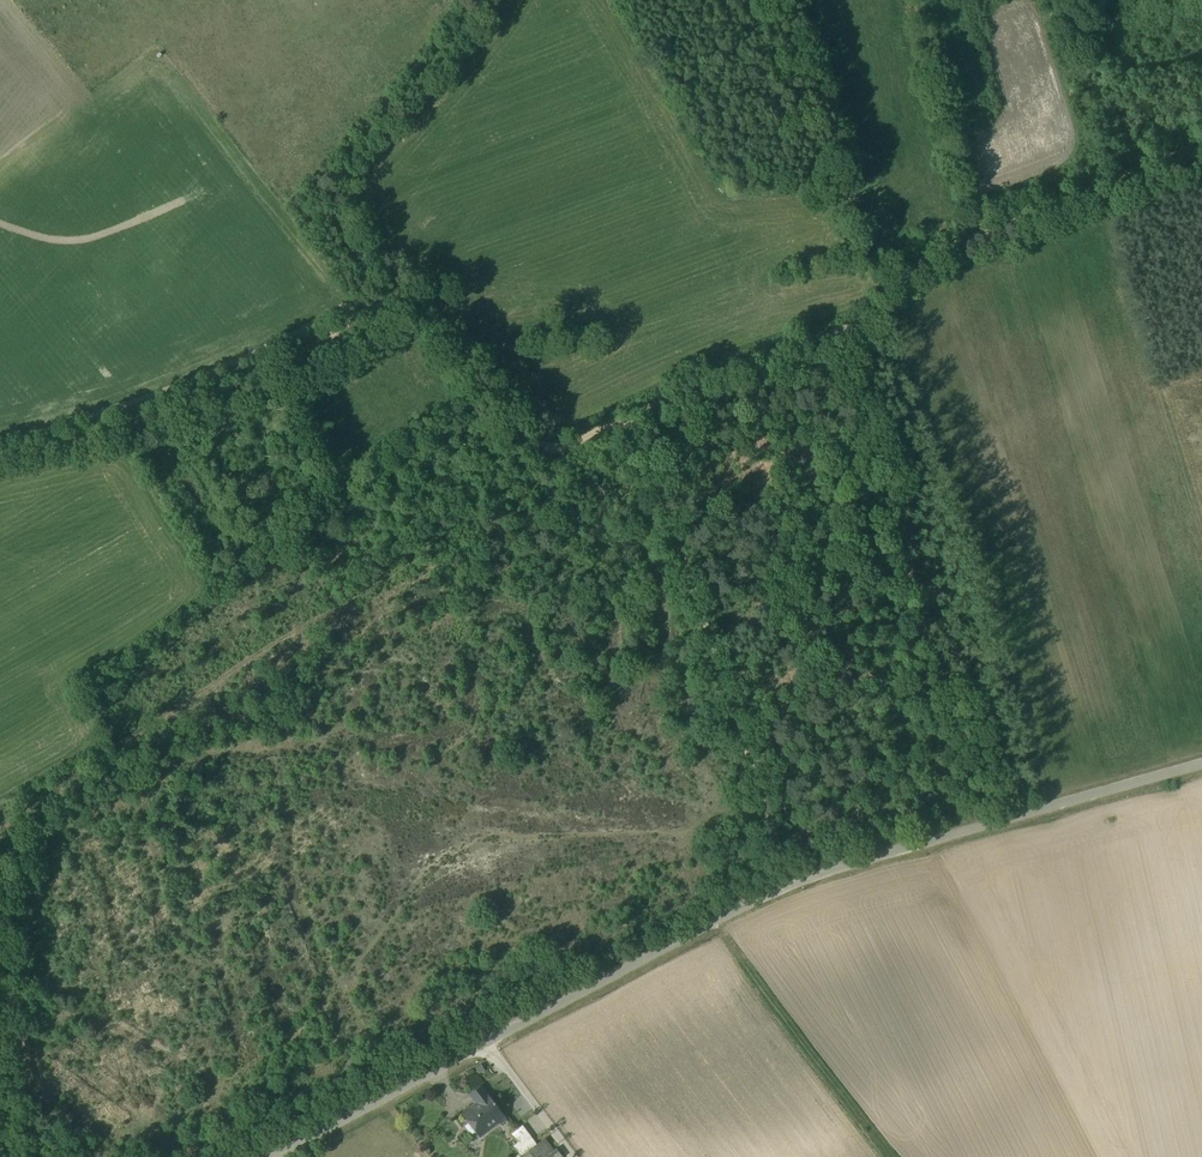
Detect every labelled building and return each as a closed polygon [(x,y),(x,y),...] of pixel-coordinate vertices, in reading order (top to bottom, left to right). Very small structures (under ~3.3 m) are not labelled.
[(467,1096),(471,1101),(460,1109),(480,1136),(500,1122),(502,1125),(508,1120),(494,1100),(482,1085),(467,1096)] [(548,1142),(545,1138),(537,1143),(523,1123),(510,1132),(517,1142),(512,1145),(520,1156),(519,1156),(559,1156),(548,1142)]
